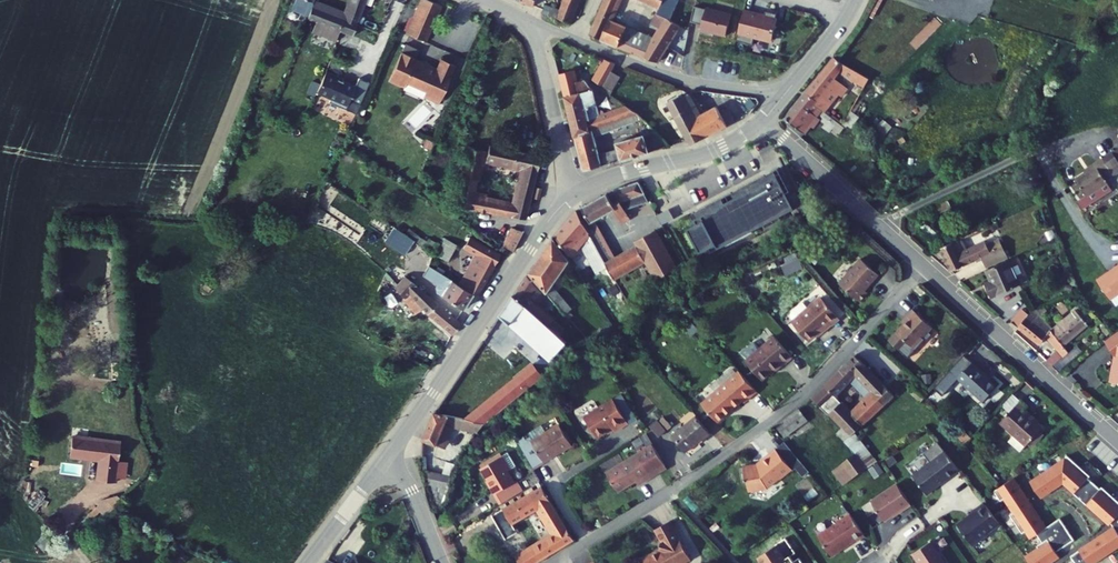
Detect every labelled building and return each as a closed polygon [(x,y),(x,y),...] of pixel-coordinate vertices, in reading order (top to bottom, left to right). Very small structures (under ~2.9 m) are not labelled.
[(309,10),(317,13),(340,22),(356,28),(367,0),(349,0),(348,2),(345,10),(321,0),(313,0),(309,10)] [(345,10),(348,2),(342,0),(321,0),(345,10)] [(408,26),(429,34),(441,4),(437,2),(437,0),(419,0),(408,26)] [(547,0),(546,0),(543,6),(569,17),(572,10),(562,6),(547,0)] [(562,6),(572,10),(577,0),(564,0),(562,6)] [(653,17),(659,20),(655,29),(613,11),(617,0),(603,0),(591,28),(659,54),(680,18),(670,12),(677,0),(661,0),(653,17)] [(702,8),(691,5),(687,19),(698,23),(697,28),(722,35),(728,13),(703,6),(702,8)] [(758,16),(738,11),(731,40),(746,44),(748,35),(767,40),(771,20),(768,19),(770,13),(759,10),(758,16)] [(336,33),(340,22),(317,13),(312,24),(336,33)] [(409,38),(406,45),(420,51),(423,43),(409,38)] [(406,45),(405,44),(394,71),(409,78),(411,74),(431,83),(429,86),(445,93),(460,57),(444,50),(440,59),(439,64),(419,56),(421,51),(420,51),(406,45)] [(835,45),(806,81),(827,97),(845,76),(834,67),(839,62),(863,76),(868,67),(848,55),(835,45)] [(419,56),(439,64),(440,59),(421,51),(419,56)] [(592,75),(600,85),(616,70),(622,64),(610,59),(592,75)] [(578,75),(575,63),(560,67),(563,79),(578,75)] [(616,70),(600,85),(608,91),(623,78),(616,70)] [(392,74),(408,81),(409,78),(394,71),(392,74)] [(594,85),(587,72),(578,75),(563,79),(576,131),(593,124),(632,109),(637,107),(625,100),(601,109),(594,85)] [(365,93),(325,77),(316,99),(329,105),(327,109),(354,120),(365,93)] [(795,115),(804,121),(817,105),(826,111),(824,114),(831,119),(840,107),(827,97),(806,81),(786,107),(795,115)] [(600,85),(598,89),(606,93),(608,91),(600,85)] [(682,90),(681,88),(667,95),(690,139),(732,117),(724,103),(720,105),(719,103),(705,109),(692,85),(682,90)] [(428,90),(444,96),(445,93),(429,86),(428,90)] [(635,115),(632,109),(593,124),(594,131),(635,115)] [(850,129),(858,117),(851,112),(843,125),(850,129)] [(576,131),(583,163),(601,159),(599,149),(594,131),(593,124),(576,131)] [(648,130),(652,145),(669,140),(656,127),(648,130)] [(648,130),(618,137),(620,143),(622,153),(652,145),(648,130)] [(540,140),(541,138),(542,136),(541,135),(540,133),(539,132),(537,132),(535,132),(533,133),(532,135),(532,136),(532,138),(533,140),(535,141),(537,141),(539,141),(540,140)] [(488,141),(468,137),(459,196),(530,210),(540,148),(489,136),(488,141)] [(620,143),(599,149),(601,159),(622,153),(620,143)] [(1094,160),(1096,163),(1076,175),(1087,192),(1088,192),(1092,199),(1112,186),(1105,174),(1112,170),(1114,172),(1117,170),(1117,145),(1094,160)] [(718,200),(692,214),(697,224),(684,231),(696,253),(702,250),(706,258),(756,231),(760,238),(783,226),(781,222),(794,215),(773,177),(753,188),(750,182),(735,190),(738,196),(721,206),(718,200)] [(583,210),(591,224),(613,210),(619,219),(621,218),(624,222),(630,219),(625,210),(649,202),(638,182),(613,190),(583,210)] [(932,204),(935,212),(950,206),(947,197),(932,204)] [(577,214),(607,265),(613,261),(591,224),(583,210),(577,214)] [(663,228),(674,224),(669,211),(658,216),(663,228)] [(555,235),(554,237),(568,255),(580,244),(598,275),(609,269),(607,265),(577,214),(555,235)] [(515,218),(506,236),(518,243),(527,224),(515,218)] [(414,219),(410,225),(424,234),(428,228),(414,219)] [(419,251),(428,237),(424,234),(410,225),(402,220),(393,235),(419,251)] [(441,245),(446,237),(430,226),(428,228),(424,234),(428,237),(441,245)] [(463,236),(451,229),(441,245),(453,252),(463,236)] [(504,245),(476,229),(470,240),(481,246),(463,278),(480,287),(504,245)] [(609,269),(615,280),(645,263),(655,283),(678,271),(657,232),(634,244),(637,248),(613,261),(607,265),(609,269)] [(972,246),(966,235),(943,246),(954,269),(984,255),(989,267),(1011,257),(1002,237),(989,242),(988,239),(972,246)] [(529,278),(566,318),(572,313),(561,300),(569,292),(560,280),(564,275),(566,277),(568,273),(566,271),(570,265),(553,242),(529,278)] [(837,277),(858,296),(867,287),(864,284),(878,269),(861,252),(837,277)] [(987,283),(993,296),(1023,281),(1012,258),(989,268),(994,280),(987,283)] [(785,276),(803,270),(799,260),(781,266),(785,276)] [(1115,265),(1116,266),(1111,269),(1110,268),(1099,276),(1113,296),(1117,293),(1117,262),(1115,265)] [(449,289),(448,292),(466,304),(476,288),(437,263),(432,271),(447,280),(444,285),(449,289)] [(466,316),(409,271),(400,279),(410,290),(407,293),(422,306),(426,301),(433,309),(456,327),(466,316)] [(410,290),(400,279),(396,284),(407,293),(410,290)] [(524,280),(510,301),(542,328),(548,322),(534,310),(543,300),(524,280)] [(845,318),(827,296),(814,307),(797,321),(814,340),(835,322),(837,324),(845,318)] [(544,359),(551,365),(565,347),(542,328),(510,301),(485,338),(496,344),(506,328),(544,359)] [(814,307),(809,301),(798,309),(796,313),(795,317),(797,321),(814,307)] [(1013,319),(1021,326),(1033,315),(1025,307),(1013,319)] [(1078,309),(1054,330),(1066,345),(1091,324),(1078,309)] [(1046,359),(1054,366),(1072,352),(1066,345),(1054,330),(1038,310),(1033,315),(1021,326),(1041,343),(1047,337),(1058,349),(1046,359)] [(935,327),(917,311),(911,317),(913,319),(900,333),(893,341),(911,358),(928,339),(930,341),(937,334),(933,330),(935,327)] [(1105,338),(1117,355),(1116,363),(1114,363),(1111,380),(1117,381),(1117,328),(1105,338)] [(747,355),(763,375),(771,368),(784,357),(786,360),(794,353),(776,331),(761,343),(747,355)] [(742,348),(747,355),(761,343),(756,337),(742,348)] [(834,470),(845,486),(877,465),(856,434),(897,394),(858,355),(827,386),(836,395),(853,379),(867,393),(873,387),(877,391),(870,397),(854,413),(842,400),(832,411),(844,424),(838,432),(857,453),(834,470)] [(452,390),(456,393),(479,359),(475,356),(452,390)] [(771,368),(773,371),(786,360),(784,357),(771,368)] [(544,359),(532,368),(541,381),(554,372),(549,368),(551,365),(544,359)] [(957,380),(984,402),(996,386),(990,381),(984,376),(985,374),(971,362),(957,380)] [(525,373),(535,386),(541,381),(532,368),(525,373)] [(704,400),(719,419),(745,397),(747,400),(760,389),(743,368),(704,400)] [(464,421),(483,424),(535,386),(525,373),(474,414),(464,421)] [(932,392),(924,385),(915,396),(923,404),(932,392)] [(836,395),(827,386),(817,396),(832,411),(842,400),(836,395)] [(867,393),(870,397),(877,391),(873,387),(867,393)] [(1022,396),(1014,389),(1003,402),(1012,408),(1022,396)] [(618,426),(619,427),(634,418),(618,393),(589,410),(602,432),(610,427),(617,423),(618,426)] [(1029,402),(1022,396),(1012,408),(1003,419),(1018,431),(1013,437),(1024,447),(1030,441),(1033,438),(1037,433),(1042,436),(1047,430),(1043,426),(1045,423),(1038,417),(1025,407),(1028,404),(1029,402)] [(1040,414),(1028,404),(1025,407),(1038,417),(1040,414)] [(781,425),(789,435),(812,417),(804,407),(781,425)] [(434,417),(464,421),(474,414),(439,408),(434,417)] [(676,431),(690,449),(715,430),(700,412),(676,431)] [(464,421),(434,417),(423,442),(444,452),(454,430),(472,433),(483,424),(464,421)] [(659,438),(671,428),(663,417),(650,427),(659,438)] [(537,435),(525,443),(538,464),(576,440),(563,419),(549,428),(545,420),(532,428),(537,435)] [(1037,433),(1033,438),(1038,441),(1042,436),(1037,433)] [(610,464),(621,484),(640,474),(642,479),(656,471),(654,469),(670,460),(657,438),(610,464)] [(123,444),(74,440),(72,458),(101,461),(99,482),(119,484),(119,480),(121,463),(123,444)] [(963,471),(942,443),(928,455),(934,463),(917,477),(931,496),(942,487),(941,486),(949,480),(950,481),(951,481),(952,480),(963,471)] [(796,467),(779,447),(771,454),(771,455),(761,464),(758,464),(758,463),(747,465),(750,479),(751,479),(753,489),(771,486),(783,476),(784,477),(796,467)] [(518,462),(510,449),(485,463),(500,489),(498,490),(503,500),(521,489),(526,486),(520,477),(518,478),(511,467),(518,462)] [(1024,486),(1035,498),(1056,480),(1100,531),(1068,559),(1071,562),(1093,562),(1117,546),(1117,509),(1061,454),(1024,486)] [(119,480),(128,481),(130,464),(121,463),(119,480)] [(828,472),(839,489),(845,486),(834,470),(828,472)] [(448,484),(449,475),(430,473),(429,482),(448,484)] [(988,497),(1024,548),(1035,540),(1039,545),(1020,558),(1024,562),(1052,562),(1056,560),(1053,554),(1074,540),(1057,517),(1043,526),(1011,480),(988,497)] [(545,481),(495,511),(509,534),(520,527),(514,517),(541,501),(558,530),(520,553),(527,562),(533,562),(579,535),(545,481)] [(919,503),(905,482),(878,499),(891,518),(909,507),(910,508),(919,503)] [(1004,524),(990,505),(980,513),(980,514),(980,515),(975,519),(974,518),(964,526),(979,545),(993,534),(992,533),(1004,524)] [(871,533),(857,512),(825,533),(837,552),(847,546),(848,545),(857,539),(858,540),(859,540),(860,540),(871,533)] [(672,516),(657,525),(664,538),(662,545),(643,557),(647,562),(679,562),(694,554),(672,516)] [(791,534),(783,539),(783,540),(763,553),(770,562),(779,562),(780,562),(811,562),(805,554),(802,556),(798,551),(801,549),(791,534)] [(938,540),(919,552),(926,562),(953,562),(938,540)]
